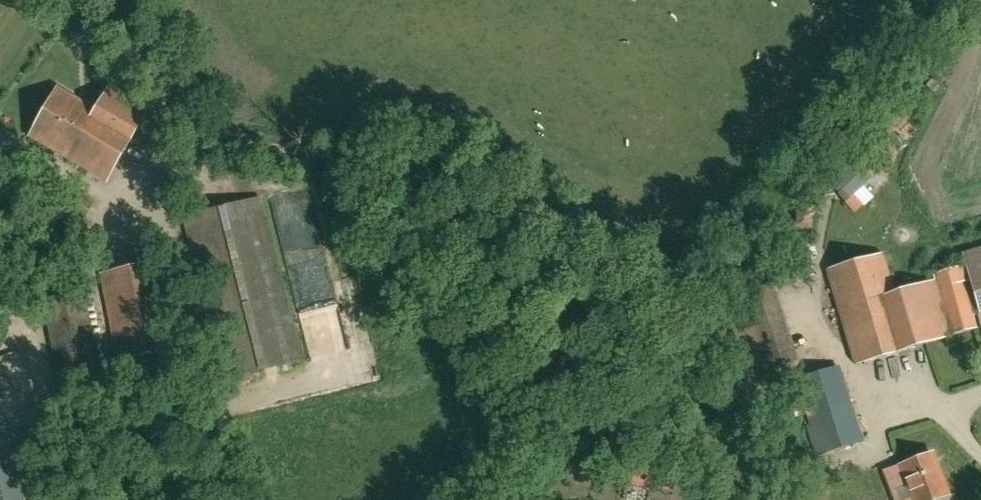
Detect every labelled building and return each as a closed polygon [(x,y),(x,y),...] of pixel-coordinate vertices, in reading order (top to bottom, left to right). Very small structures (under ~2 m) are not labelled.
[(57,87),(29,137),(106,182),(149,107),(109,85),(95,109),(57,87)] [(860,185),(869,176),(842,147),(816,173),(854,212),(871,196),(860,185)] [(182,217),(223,380),(301,361),(260,197),(182,217)] [(962,254),(965,266),(969,281),(973,294),(980,291),(980,249),(962,254)] [(882,254),(827,270),(855,364),(976,329),(972,316),(963,283),(969,281),(965,266),(933,275),(935,281),(894,293),(882,254)] [(157,263),(101,274),(118,361),(175,349),(157,263)] [(770,283),(752,288),(774,364),(792,359),(770,283)] [(44,301),(58,375),(98,367),(83,293),(44,301)] [(798,379),(822,454),(861,442),(837,367),(798,379)] [(17,470),(7,429),(0,430),(0,474),(17,470)] [(621,448),(616,483),(673,492),(679,457),(621,448)] [(882,473),(889,491),(908,484),(914,499),(934,499),(947,495),(932,454),(901,466),(882,473)]
